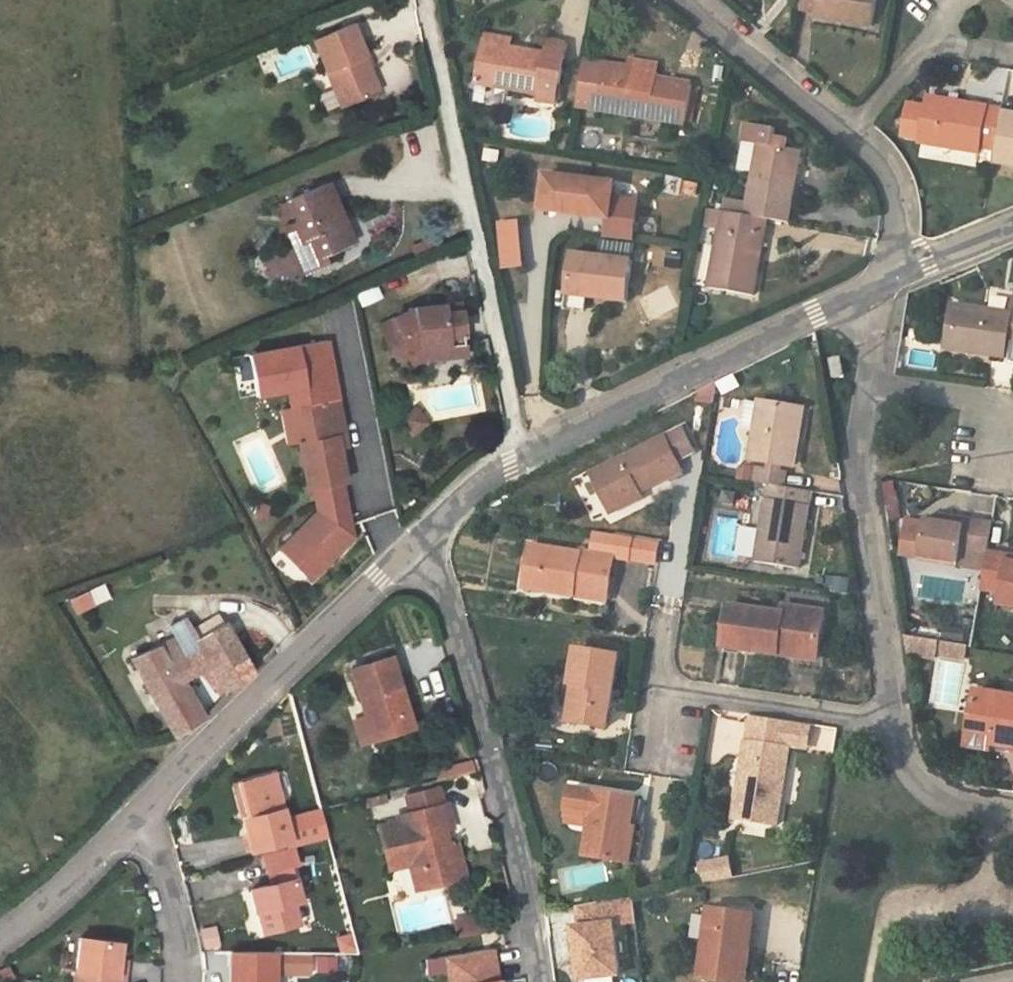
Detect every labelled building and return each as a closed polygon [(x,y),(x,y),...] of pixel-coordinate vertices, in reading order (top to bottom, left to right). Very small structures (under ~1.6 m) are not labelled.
[(802,10),(821,12),(819,20),(873,29),(878,0),(803,0),(802,10)] [(330,71),(333,69),(348,106),(382,91),(368,55),(369,50),(358,25),(318,43),(330,71)] [(541,94),(540,103),(560,106),(566,64),(569,45),(549,42),(548,50),(483,41),(477,84),(541,94)] [(627,65),(603,62),(587,59),(580,103),(597,106),(685,119),(691,82),(658,77),(659,70),(627,65)] [(980,148),(981,142),(996,145),(1002,111),(927,100),(921,139),(980,148)] [(996,145),(994,159),(1012,162),(1012,113),(1002,111),(996,145)] [(735,173),(756,177),(749,222),(771,224),(790,227),(798,154),(783,152),(784,140),(770,139),(770,130),(743,127),(739,146),(735,173)] [(619,183),(544,173),(539,206),(615,217),(619,183)] [(307,241),(297,245),(309,273),(331,263),(327,252),(355,240),(334,186),(293,204),(301,225),(307,241)] [(749,222),(730,219),(720,292),(761,298),(771,224),(749,222)] [(498,223),(503,269),(520,267),(515,222),(498,223)] [(574,255),(570,296),(628,302),(632,261),(574,255)] [(945,342),(1001,353),(1006,327),(1012,328),(1012,292),(1009,310),(953,299),(945,342)] [(405,311),(374,327),(390,361),(417,347),(418,357),(445,353),(443,338),(462,335),(457,304),(405,311)] [(1006,327),(1001,353),(1012,355),(1012,328),(1006,327)] [(840,356),(829,359),(833,377),(843,374),(840,356)] [(333,380),(302,385),(305,403),(336,398),(333,380)] [(302,404),(308,439),(300,441),(307,487),(313,486),(341,481),(345,481),(338,435),(344,426),(339,398),(336,398),(305,403),(302,404)] [(802,408),(765,402),(756,456),(792,462),(802,408)] [(308,439),(302,404),(294,405),(300,441),(308,439)] [(681,430),(664,438),(674,460),(692,451),(681,430)] [(679,471),(674,460),(664,438),(590,475),(602,502),(609,498),(615,510),(634,501),(630,495),(679,471)] [(786,470),(760,465),(757,481),(769,483),(783,485),(786,470)] [(279,546),(308,577),(351,537),(341,481),(313,486),(317,510),(279,546)] [(783,485),(769,483),(755,560),(799,568),(813,491),(783,485)] [(919,557),(956,563),(959,550),(986,555),(986,551),(991,522),(947,514),(945,521),(927,518),(924,534),(919,557)] [(525,586),(572,595),(573,586),(607,592),(617,534),(597,531),(593,553),(580,551),(579,554),(532,546),(525,586)] [(916,556),(921,533),(908,531),(904,554),(916,556)] [(919,557),(924,534),(921,533),(916,556),(919,557)] [(661,541),(617,534),(614,557),(657,564),(661,541)] [(986,555),(959,550),(956,563),(984,568),(986,555)] [(1012,563),(1001,561),(1002,554),(986,551),(986,555),(984,568),(981,587),(998,590),(996,601),(1012,604),(1012,563)] [(1001,561),(1012,563),(1012,557),(1012,556),(1002,554),(1001,561)] [(607,592),(573,586),(572,595),(605,601),(607,592)] [(74,615),(93,607),(87,591),(68,599),(74,615)] [(722,643),(775,654),(778,644),(818,652),(825,613),(784,606),(783,613),(730,604),(722,643)] [(190,633),(186,623),(126,650),(171,743),(198,716),(184,684),(203,674),(210,690),(219,685),(224,691),(251,668),(227,616),(190,633)] [(939,643),(907,638),(909,656),(936,661),(939,643)] [(967,649),(939,643),(937,656),(965,661),(967,649)] [(818,652),(778,644),(775,654),(816,662),(818,652)] [(567,707),(565,721),(605,728),(618,655),(578,648),(572,683),(566,683),(563,706),(567,707)] [(349,721),(355,742),(411,725),(391,654),(350,665),(360,697),(365,716),(349,721)] [(957,701),(959,674),(942,673),(940,700),(957,701)] [(978,691),(970,740),(993,744),(1012,748),(1012,697),(978,691)] [(812,725),(751,715),(748,738),(791,744),(808,747),(812,725)] [(727,722),(720,749),(739,754),(746,727),(727,722)] [(748,738),(741,784),(748,785),(756,739),(748,738)] [(756,739),(748,785),(741,784),(736,815),(778,821),(791,744),(756,739)] [(970,740),(969,746),(992,751),(993,744),(970,740)] [(248,813),(240,815),(249,849),(290,837),(273,768),(239,778),(248,813)] [(407,811),(445,802),(440,780),(402,788),(407,811)] [(582,825),(576,856),(616,863),(627,799),(621,798),(592,793),(562,789),(559,810),(583,814),(582,825)] [(639,802),(627,799),(616,863),(628,865),(639,802)] [(387,864),(408,859),(417,857),(424,886),(463,876),(455,843),(441,846),(437,830),(451,826),(445,802),(407,811),(408,817),(378,825),(387,864)] [(582,825),(583,814),(559,810),(558,821),(582,825)] [(290,862),(296,861),(292,843),(260,851),(265,869),(276,867),(278,878),(249,886),(255,907),(257,907),(263,929),(297,920),(291,899),(299,896),(290,862)] [(414,889),(424,886),(417,857),(408,859),(414,889)] [(707,883),(734,878),(731,861),(705,866),(707,883)] [(605,862),(559,868),(562,891),(608,885),(605,862)] [(575,910),(577,931),(570,931),(576,981),(587,981),(616,979),(611,928),(633,926),(631,900),(575,910)] [(701,979),(716,981),(745,981),(751,953),(743,951),(750,918),(714,910),(701,979)] [(464,921),(466,936),(474,936),(472,920),(464,921)] [(448,922),(449,938),(466,936),(464,921),(448,922)] [(204,948),(219,944),(214,926),(199,929),(204,948)] [(126,978),(118,977),(121,944),(78,939),(72,981),(126,981),(126,978)] [(439,956),(444,981),(494,981),(494,980),(493,980),(490,965),(488,951),(439,956)] [(274,955),(231,954),(230,981),(275,981),(274,955)] [(335,972),(335,955),(315,955),(315,971),(335,972)]
